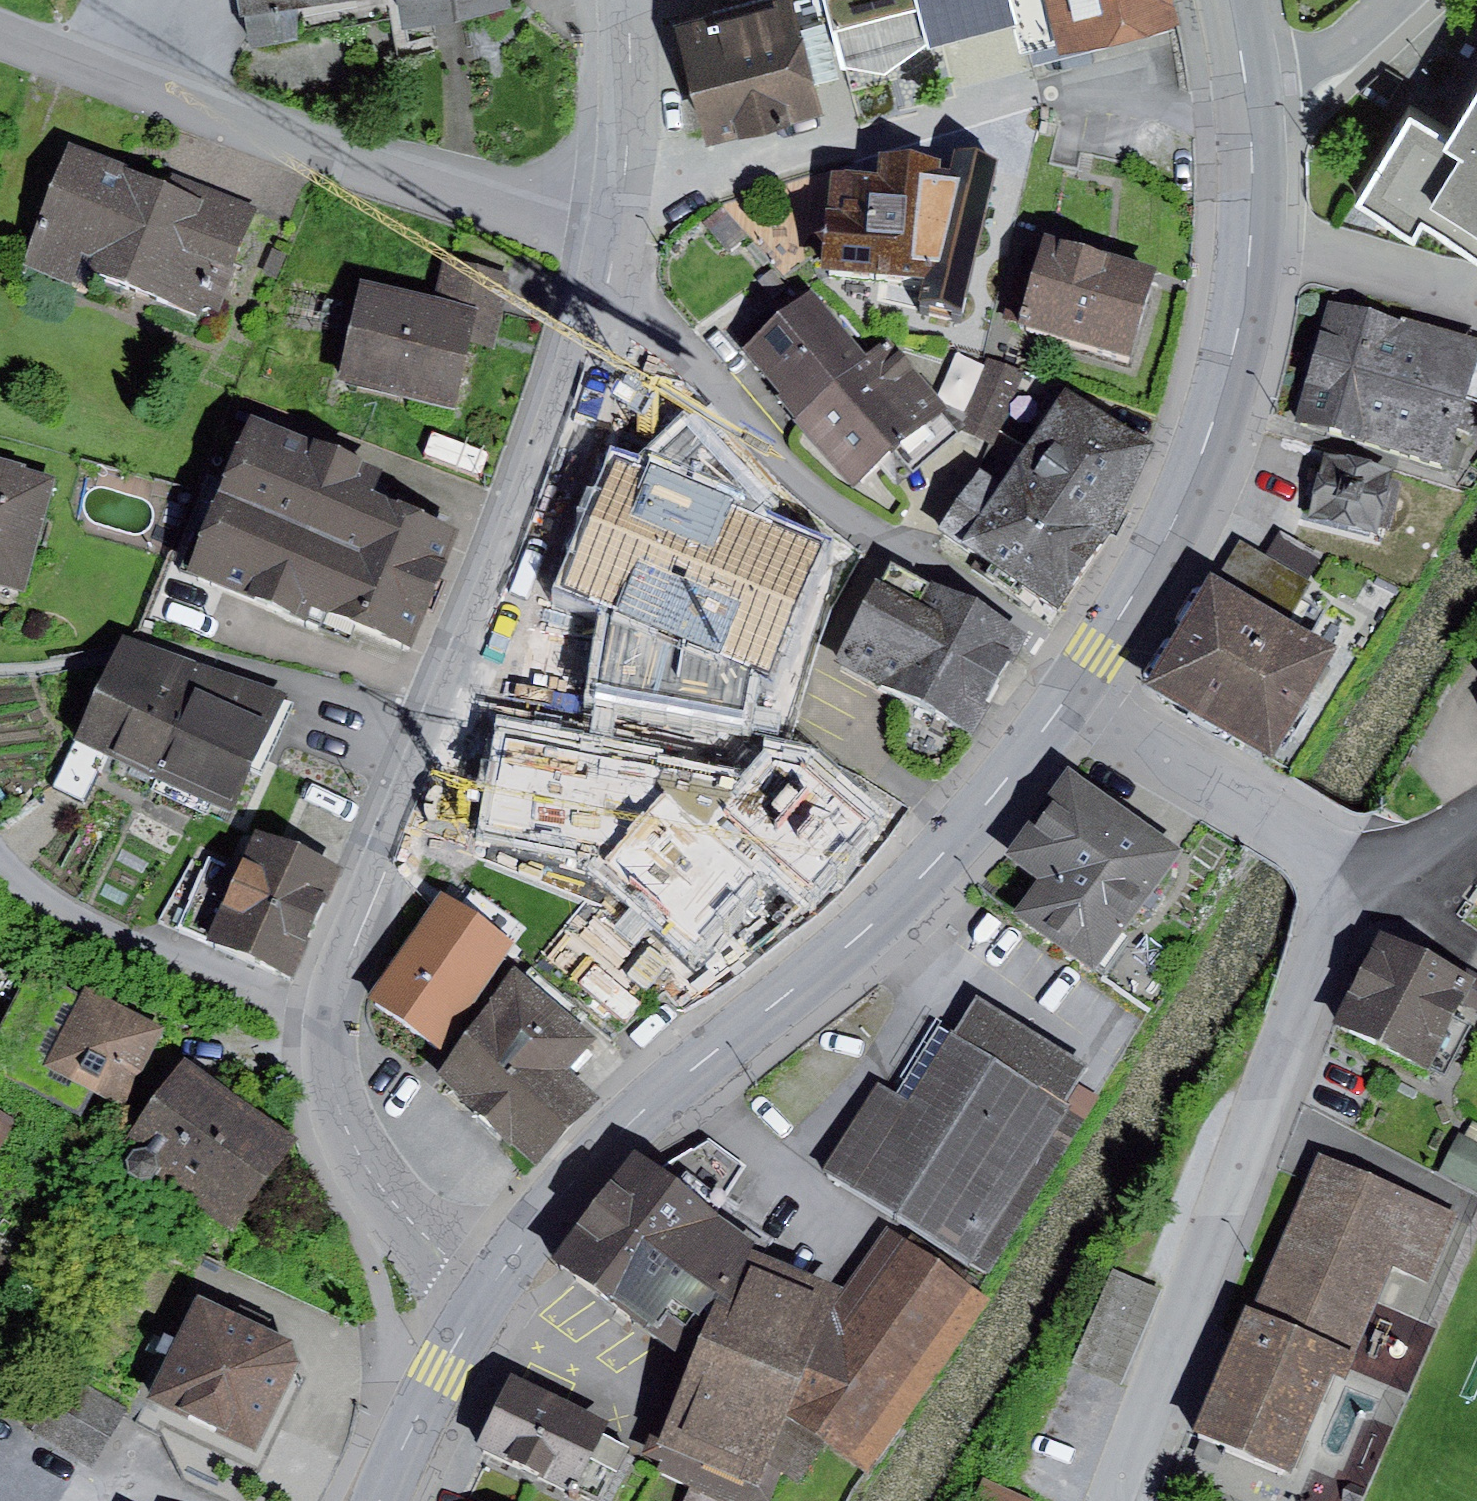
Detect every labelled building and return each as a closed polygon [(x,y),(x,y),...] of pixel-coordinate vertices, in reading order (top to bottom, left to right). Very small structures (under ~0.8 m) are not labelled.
[(244,13),(316,0),(241,0),(244,13)] [(402,27),(452,18),(508,8),(506,0),(397,0),(402,27)] [(676,4),(706,119),(824,88),(815,54),(839,48),(826,0),(800,0),(799,0),(692,0),(676,4)] [(1010,0),(835,0),(848,54),(1014,16),(1010,0)] [(1014,16),(1020,33),(1085,18),(1165,0),(1010,0),(1014,16)] [(1085,18),(1090,42),(1172,26),(1166,0),(1165,0),(1085,18)] [(1410,87),(1357,175),(1412,208),(1420,193),(1476,229),(1476,56),(1446,108),(1410,87)] [(172,185),(69,144),(21,264),(78,286),(83,272),(200,318),(205,306),(217,311),(258,208),(176,175),(172,185)] [(876,171),(831,166),(822,266),(970,281),(979,197),(964,195),(966,174),(938,172),(939,158),(878,152),(876,171)] [(1158,267),(1047,234),(1020,321),(1131,355),(1158,267)] [(264,272),(278,277),(286,253),(272,248),(264,272)] [(447,258),(437,298),(477,307),(503,313),(512,273),(447,258)] [(437,298),(360,280),(337,382),(454,408),(477,307),(437,298)] [(741,348),(799,416),(869,356),(811,288),(741,348)] [(1324,295),(1288,422),(1448,467),(1468,395),(1476,398),(1476,338),(1324,295)] [(869,356),(799,416),(857,484),(945,405),(887,340),(869,356)] [(987,356),(958,430),(992,444),(1022,370),(987,356)] [(979,469),(937,530),(1058,609),(1111,533),(1154,443),(1065,386),(1001,484),(979,469)] [(381,467),(252,413),(187,569),(306,619),(312,604),(415,647),(465,526),(372,487),(381,467)] [(1324,454),(1308,517),(1377,535),(1379,527),(1392,479),(1394,472),(1324,454)] [(25,591),(58,476),(26,467),(27,464),(0,456),(0,584),(25,591)] [(1403,481),(1392,479),(1379,527),(1390,530),(1403,481)] [(714,484),(690,535),(716,546),(717,544),(737,499),(739,496),(714,484)] [(769,514),(737,499),(717,544),(748,558),(769,514)] [(1240,541),(1219,577),(1289,618),(1311,583),(1240,541)] [(721,564),(638,544),(604,694),(766,733),(798,594),(718,574),(721,564)] [(1026,633),(888,561),(836,661),(974,733),(1026,633)] [(1212,572),(1148,679),(1273,752),(1336,645),(1289,618),(1219,577),(1212,572)] [(583,604),(560,599),(548,657),(571,662),(583,604)] [(202,674),(122,647),(71,753),(103,768),(150,790),(202,674)] [(286,701),(202,674),(150,790),(233,830),(255,777),(263,780),(291,712),(283,709),(286,701)] [(654,792),(539,746),(501,843),(615,888),(654,792)] [(103,768),(71,753),(52,786),(86,803),(103,768)] [(760,820),(754,827),(837,899),(894,835),(813,761),(807,767),(771,757),(733,802),(760,820)] [(1180,848),(1068,765),(1003,853),(1038,879),(1014,911),(1091,968),(1180,848)] [(341,862),(256,826),(238,869),(209,856),(180,925),(293,973),(341,862)] [(491,882),(473,906),(518,938),(535,913),(491,882)] [(514,942),(443,891),(368,995),(439,1046),(514,942)] [(1380,927),(1331,1021),(1429,1071),(1463,1006),(1476,1013),(1476,978),(1380,927)] [(595,1037),(513,968),(437,1072),(536,1167),(594,1097),(565,1073),(595,1037)] [(167,1024),(86,983),(46,1063),(127,1104),(167,1024)] [(976,994),(951,1031),(1069,1104),(1081,1086),(1092,1068),(976,994)] [(939,1024),(897,1092),(910,1100),(951,1031),(939,1024)] [(879,1080),(824,1168),(987,1271),(1098,1097),(1081,1086),(1069,1104),(951,1031),(910,1100),(897,1092),(879,1080)] [(180,1054),(114,1152),(127,1160),(126,1171),(143,1182),(154,1177),(232,1229),(297,1133),(180,1054)] [(0,1109),(0,1146),(2,1147),(17,1118),(0,1109)] [(1441,1171),(1476,1190),(1476,1124),(1472,1121),(1464,1136),(1460,1134),(1441,1171)] [(636,1149),(554,1257),(689,1359),(661,1439),(651,1434),(644,1455),(661,1462),(658,1471),(691,1487),(721,1500),(773,1500),(781,1469),(802,1483),(833,1440),(786,1406),(844,1328),(836,1302),(845,1285),(757,1250),(760,1244),(715,1211),(745,1164),(710,1139),(661,1169),(636,1149)] [(1461,1215),(1321,1154),(1255,1306),(1359,1349),(1395,1264),(1433,1280),(1461,1215)] [(889,1227),(845,1285),(836,1302),(844,1328),(909,1240),(889,1227)] [(992,1301),(909,1240),(844,1328),(786,1406),(833,1440),(869,1467),(992,1301)] [(1163,1292),(1111,1269),(1071,1363),(1122,1385),(1163,1292)] [(295,1339),(201,1294),(152,1397),(258,1447),(300,1359),(295,1339)] [(1359,1349),(1255,1306),(1247,1303),(1195,1429),(1293,1469),(1333,1372),(1347,1377),(1359,1349)] [(606,1422),(511,1373),(474,1445),(574,1496),(578,1487),(599,1498),(626,1446),(600,1433),(606,1422)] [(125,1413),(73,1378),(40,1425),(92,1461),(125,1413)] [(964,1500),(1033,1500),(1034,1497),(983,1476),(973,1500),(965,1498),(964,1500)] [(691,1487),(684,1500),(721,1500),(691,1487)]
